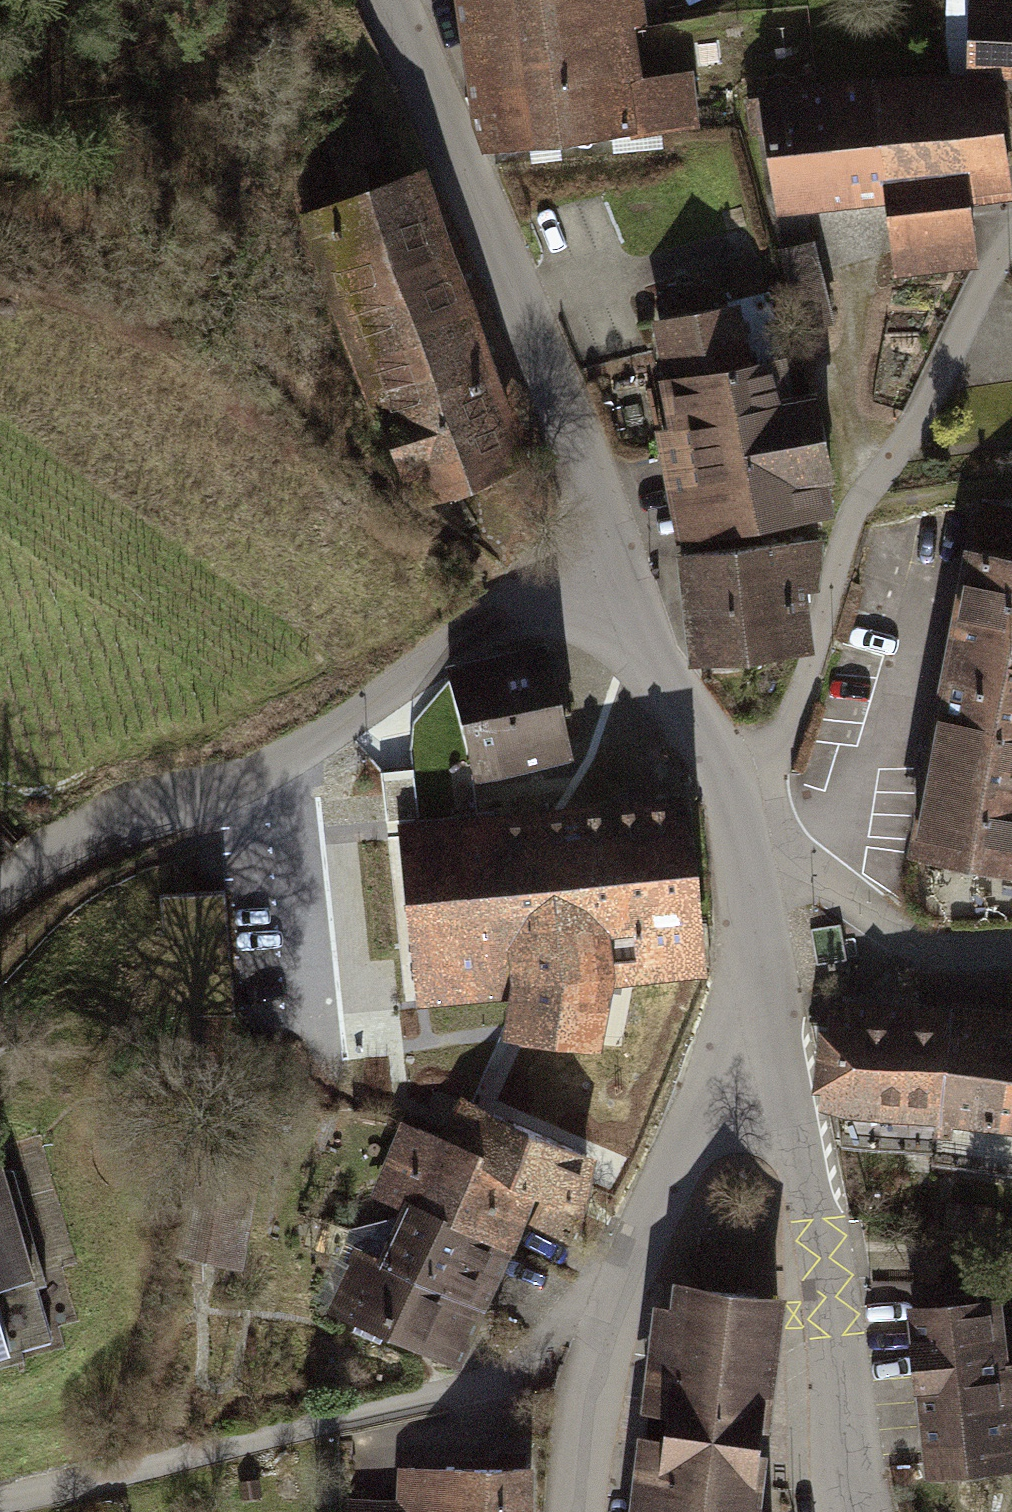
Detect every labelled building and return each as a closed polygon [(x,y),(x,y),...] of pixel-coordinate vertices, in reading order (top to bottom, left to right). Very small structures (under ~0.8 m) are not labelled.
[(476,66),(564,53),(562,36),(618,30),(630,28),(626,0),(467,0),(476,66)] [(971,68),(1011,68),(1011,0),(972,0),(971,68)] [(625,81),(618,30),(562,36),(564,53),(476,66),(487,150),(632,131),(625,81)] [(632,131),(651,130),(650,113),(691,110),(690,76),(625,81),(632,131)] [(777,197),(847,187),(887,182),(963,173),(1005,168),(994,78),(834,90),(749,102),(752,128),(768,127),(777,197)] [(691,110),(650,113),(651,130),(692,128),(691,110)] [(887,182),(894,238),(971,230),(963,173),(887,182)] [(324,211),(365,342),(467,306),(419,175),(324,211)] [(971,230),(894,238),(897,270),(975,262),(971,230)] [(813,245),(783,252),(802,331),(832,324),(813,245)] [(767,297),(665,317),(677,378),(673,378),(704,536),(823,513),(815,475),(832,471),(817,397),(791,403),(782,356),(779,356),(767,297)] [(496,384),(467,306),(365,342),(406,446),(395,450),(405,475),(416,470),(425,493),(513,456),(485,388),(496,384)] [(944,708),(1011,720),(1011,515),(981,509),(944,708)] [(741,547),(748,650),(801,643),(795,584),(814,584),(821,538),(741,547)] [(748,650),(741,547),(683,554),(696,655),(748,650)] [(549,656),(450,675),(473,764),(567,740),(549,656)] [(944,708),(920,842),(1011,859),(1011,720),(944,708)] [(355,838),(377,1037),(505,1026),(590,1035),(600,976),(702,968),(687,806),(355,838)] [(848,1143),(934,1147),(946,1064),(951,1016),(918,1017),(919,1006),(850,1007),(829,1013),(829,1031),(839,1031),(832,1104),(840,1105),(848,1143)] [(951,1016),(946,1064),(1011,1072),(1011,1011),(987,1009),(986,1020),(951,1016)] [(946,1064),(934,1147),(933,1161),(1011,1171),(1011,1072),(946,1064)] [(448,1142),(518,1176),(579,1208),(588,1156),(468,1102),(448,1142)] [(407,1201),(492,1241),(518,1176),(448,1142),(435,1137),(407,1201)] [(24,1360),(21,1348),(52,1339),(37,1286),(47,1283),(14,1169),(3,1171),(0,1162),(0,1367),(24,1360)] [(573,1240),(581,1217),(546,1197),(535,1221),(573,1240)] [(380,1261),(475,1302),(500,1245),(492,1241),(407,1201),(380,1261)] [(313,1219),(308,1248),(345,1261),(348,1231),(313,1219)] [(475,1302),(380,1261),(360,1251),(334,1309),(454,1361),(475,1302)] [(647,1402),(710,1410),(724,1292),(680,1287),(677,1314),(658,1312),(647,1402)] [(778,1299),(724,1292),(710,1410),(763,1416),(778,1299)] [(915,1311),(929,1453),(1001,1446),(987,1304),(915,1311)] [(762,1424),(763,1416),(710,1410),(647,1402),(642,1443),(700,1451),(758,1458),(762,1424)] [(700,1451),(642,1443),(634,1511),(692,1511),(700,1451)] [(700,1451),(692,1511),(751,1511),(753,1500),(758,1458),(700,1451)] [(525,1466),(408,1467),(408,1511),(525,1511),(525,1466)]
